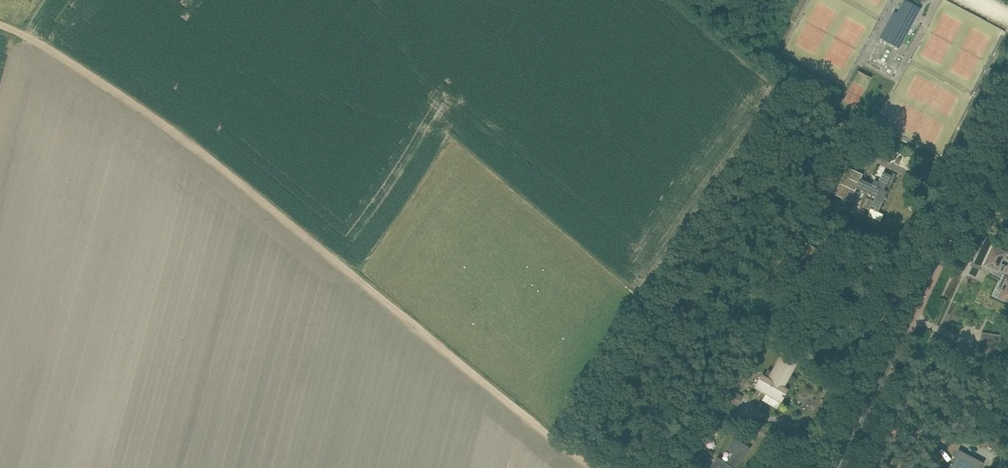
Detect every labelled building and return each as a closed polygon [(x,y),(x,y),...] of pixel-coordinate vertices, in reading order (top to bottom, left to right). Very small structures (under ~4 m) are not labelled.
[(916,7),(907,2),(905,1),(898,14),(894,12),(881,38),(897,46),(909,23),(907,22),(916,7)] [(904,154),(900,166),(917,172),(922,160),(904,154)] [(847,168),(835,195),(850,201),(856,188),(860,179),(862,175),(847,168)] [(860,179),(856,188),(876,197),(874,201),(866,198),(862,207),(870,210),(867,216),(880,221),(884,214),(879,212),(888,192),(882,189),(884,186),(886,187),(891,176),(883,172),(879,182),(874,180),(872,185),(860,179)] [(993,246),(984,265),(997,271),(998,270),(1005,273),(998,288),(1002,290),(998,297),(1007,302),(1007,266),(1001,263),(1006,252),(993,246)] [(998,357),(1001,335),(982,333),(979,352),(991,353),(991,356),(998,357)] [(757,384),(755,388),(766,394),(781,402),(788,390),(784,387),(798,362),(782,353),(772,372),(768,369),(764,377),(762,375),(757,384)] [(736,369),(727,389),(730,390),(737,393),(746,374),(736,369)] [(730,390),(725,399),(739,406),(743,396),(737,393),(730,390)] [(993,435),(988,446),(999,452),(1004,441),(993,435)] [(748,449),(736,440),(729,450),(733,453),(727,463),(717,457),(710,467),(735,467),(748,449)] [(967,455),(958,450),(948,467),(980,467),(983,464),(967,455)] [(694,467),(699,467),(707,459),(698,452),(689,464),(694,467)]
